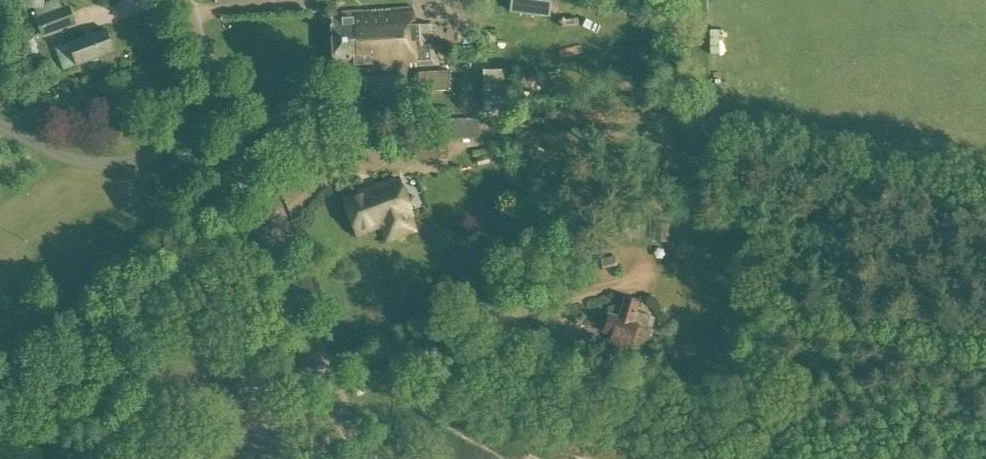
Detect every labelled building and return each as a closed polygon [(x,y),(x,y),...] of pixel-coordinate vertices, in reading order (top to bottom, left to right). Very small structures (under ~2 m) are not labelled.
[(415,27),(413,7),(334,13),(337,64),(356,62),(357,69),(436,63),(434,26),(415,27)] [(38,21),(43,35),(77,24),(72,10),(64,12),(38,21)] [(114,52),(106,30),(55,49),(63,71),(114,52)] [(450,71),(418,72),(419,93),(451,91),(450,71)] [(393,76),(364,78),(366,92),(394,90),(393,76)] [(512,96),(488,97),(488,117),(513,115),(512,96)] [(469,121),(443,122),(443,141),(470,140),(469,121)] [(439,160),(438,141),(414,142),(415,161),(439,160)] [(410,230),(413,223),(412,216),(412,214),(415,212),(403,178),(347,199),(360,233),(385,224),(386,226),(390,232),(397,235),(404,234),(410,230)] [(614,256),(599,259),(602,270),(616,267),(614,256)] [(643,303),(629,298),(622,319),(615,317),(611,330),(619,333),(617,339),(627,343),(629,336),(634,338),(638,328),(648,331),(653,317),(640,312),(643,303)]
